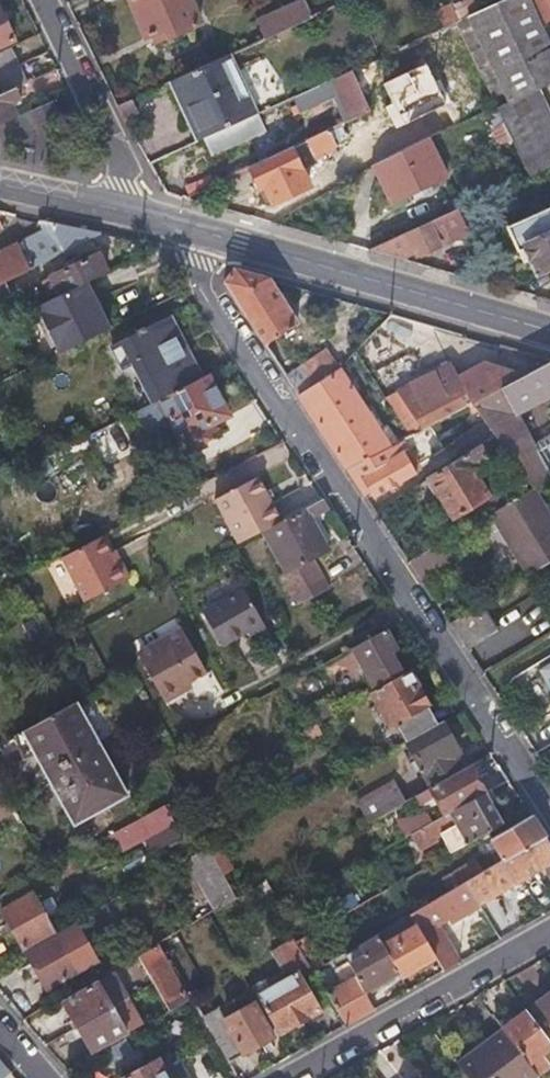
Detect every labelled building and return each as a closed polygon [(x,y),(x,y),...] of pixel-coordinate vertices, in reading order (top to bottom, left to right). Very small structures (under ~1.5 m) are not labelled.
[(146,33),(162,25),(166,33),(200,17),(192,0),(130,0),(146,33)] [(309,6),(307,0),(300,0),(257,20),(264,37),(313,14),(309,6)] [(538,85),(549,79),(549,43),(541,23),(549,19),(549,0),(500,0),(460,19),(496,104),(538,85)] [(12,37),(0,11),(0,43),(12,37)] [(0,52),(0,94),(20,84),(27,81),(10,47),(0,52)] [(200,138),(256,112),(229,53),(168,81),(195,140),(200,138)] [(353,67),(341,73),(328,79),(333,91),(330,93),(344,121),(371,108),(353,67)] [(15,115),(8,101),(25,93),(20,84),(0,94),(0,122),(15,115)] [(538,85),(496,104),(526,174),(549,163),(549,113),(538,85)] [(116,105),(120,113),(124,120),(138,113),(131,98),(116,105)] [(27,109),(32,119),(36,128),(57,118),(49,99),(27,109)] [(264,128),(256,112),(200,138),(208,154),(264,128)] [(307,139),(311,146),(314,153),(336,142),(330,128),(307,139)] [(373,163),(383,183),(393,203),(407,196),(420,189),(449,175),(429,135),(373,163)] [(311,146),(307,139),(291,146),(304,168),(319,161),(314,153),(311,146)] [(267,199),(270,198),(273,196),(280,209),(315,188),(304,168),(291,146),(250,166),(267,199)] [(194,193),(192,188),(189,183),(181,187),(182,198),(183,198),(194,193)] [(423,195),(420,189),(407,196),(410,201),(423,195)] [(505,224),(518,250),(521,248),(535,275),(549,267),(549,202),(505,224)] [(410,254),(411,256),(412,257),(434,246),(432,243),(446,237),(436,217),(368,250),(401,259),(410,254)] [(101,234),(71,227),(41,220),(41,237),(51,258),(101,234)] [(3,281),(36,265),(23,241),(0,252),(0,282),(3,281)] [(96,253),(68,266),(41,280),(48,294),(54,291),(57,295),(85,281),(106,271),(96,253)] [(224,281),(244,312),(264,343),(297,320),(266,276),(234,266),(224,281)] [(0,282),(0,323),(20,313),(3,281),(0,282)] [(57,295),(34,306),(58,352),(108,326),(85,281),(57,295)] [(430,345),(388,311),(357,352),(398,386),(430,345)] [(154,402),(157,400),(202,377),(169,316),(111,346),(122,367),(133,362),(154,402)] [(482,396),(549,359),(549,357),(510,345),(438,383),(453,411),(482,396)] [(300,367),(313,386),(341,370),(327,350),(300,367)] [(502,430),(512,448),(533,483),(549,473),(549,461),(536,443),(517,412),(549,394),(549,359),(482,396),(502,430)] [(341,370),(313,386),(297,394),(346,469),(390,444),(341,370)] [(202,377),(157,400),(185,451),(207,438),(206,436),(201,427),(211,421),(227,413),(206,375),(202,377)] [(102,443),(96,447),(89,450),(97,464),(132,446),(119,420),(95,432),(102,443)] [(216,431),(211,421),(201,427),(206,436),(216,431)] [(463,526),(487,511),(509,498),(502,485),(491,492),(477,469),(512,448),(502,430),(431,477),(454,516),(456,514),(463,526)] [(536,443),(549,461),(549,435),(536,443)] [(401,438),(390,444),(346,469),(363,495),(370,491),(374,497),(418,473),(415,468),(423,464),(412,446),(407,449),(401,438)] [(255,478),(213,502),(238,545),(261,532),(280,521),(255,478)] [(487,511),(508,544),(525,572),(549,556),(549,513),(532,483),(509,498),(487,511)] [(281,577),(289,591),(297,605),(329,585),(313,558),(329,549),(310,517),(326,507),(320,497),(280,521),(261,532),(286,574),(281,577)] [(98,534),(58,555),(81,599),(126,575),(117,558),(112,560),(107,551),(98,534)] [(408,559),(413,566),(418,574),(450,554),(442,539),(408,559)] [(112,548),(107,551),(112,560),(117,558),(112,548)] [(203,615),(212,631),(221,647),(247,632),(262,623),(244,591),(203,615)] [(468,649),(483,638),(498,628),(480,601),(449,621),(468,649)] [(267,631),(262,623),(247,632),(252,640),(267,631)] [(328,715),(369,692),(402,673),(390,653),(396,649),(384,627),(349,647),(368,679),(322,705),(328,715)] [(167,708),(175,704),(182,700),(178,693),(189,686),(207,676),(184,636),(140,662),(167,708)] [(394,723),(405,741),(436,722),(406,671),(402,673),(369,692),(389,726),(394,723)] [(193,693),(189,686),(178,693),(182,700),(193,693)] [(22,731),(48,777),(73,823),(127,796),(77,702),(22,731)] [(405,741),(431,787),(463,768),(456,755),(460,753),(441,719),(436,722),(405,741)] [(299,732),(302,738),(306,744),(321,735),(314,723),(299,732)] [(468,765),(460,753),(456,755),(463,768),(468,765)] [(436,795),(447,814),(484,792),(468,765),(463,768),(431,787),(415,796),(420,804),(436,795)] [(406,801),(400,792),(395,782),(358,804),(368,823),(406,801)] [(495,796),(490,788),(484,792),(489,800),(495,796)] [(0,793),(0,836),(24,823),(6,790),(0,793)] [(489,800),(484,792),(447,814),(412,834),(420,848),(435,839),(433,835),(440,831),(451,850),(501,820),(489,800)] [(106,839),(111,848),(116,857),(175,823),(166,806),(106,839)] [(492,839),(504,859),(545,834),(531,814),(492,839)] [(435,954),(443,968),(458,960),(435,918),(443,914),(447,920),(543,865),(549,877),(549,841),(545,834),(504,859),(476,876),(453,890),(413,914),(435,954)] [(210,851),(223,872),(238,898),(248,893),(220,845),(210,851)] [(220,909),(238,898),(223,872),(210,851),(209,847),(190,858),(220,909)] [(446,880),(453,890),(476,876),(469,866),(446,880)] [(2,910),(12,928),(23,947),(55,929),(35,891),(2,910)] [(402,973),(435,954),(413,914),(380,934),(399,969),(402,973)] [(26,953),(36,971),(45,988),(96,959),(76,924),(26,953)] [(311,934),(298,941),(315,969),(317,972),(329,965),(311,934)] [(379,980),(399,969),(380,934),(364,944),(368,951),(349,962),(358,977),(368,994),(383,986),(379,980)] [(315,969),(298,941),(297,939),(273,952),(285,974),(271,982),(267,978),(253,986),(279,1033),(322,1009),(303,976),(315,969)] [(139,954),(153,978),(166,1002),(184,992),(157,944),(139,954)] [(78,1024),(128,997),(114,972),(63,1000),(78,1024)] [(375,1006),(368,994),(358,977),(329,993),(346,1022),(375,1006)] [(537,1001),(549,1020),(549,992),(537,1001)] [(142,1020),(128,997),(78,1024),(92,1049),(142,1020)] [(275,1037),(265,1020),(256,1003),(227,1018),(219,1005),(204,1014),(230,1060),(275,1037)] [(502,1030),(528,1066),(536,1077),(537,1077),(540,1077),(549,1071),(549,1046),(526,1012),(512,1023),(502,1030)] [(506,1015),(496,1022),(502,1030),(512,1023),(506,1015)] [(528,1066),(502,1030),(457,1063),(468,1077),(535,1077),(536,1077),(528,1066)] [(169,1072),(160,1056),(119,1077),(172,1077),(169,1072)] [(9,1071),(0,1060),(0,1077),(9,1071)]
